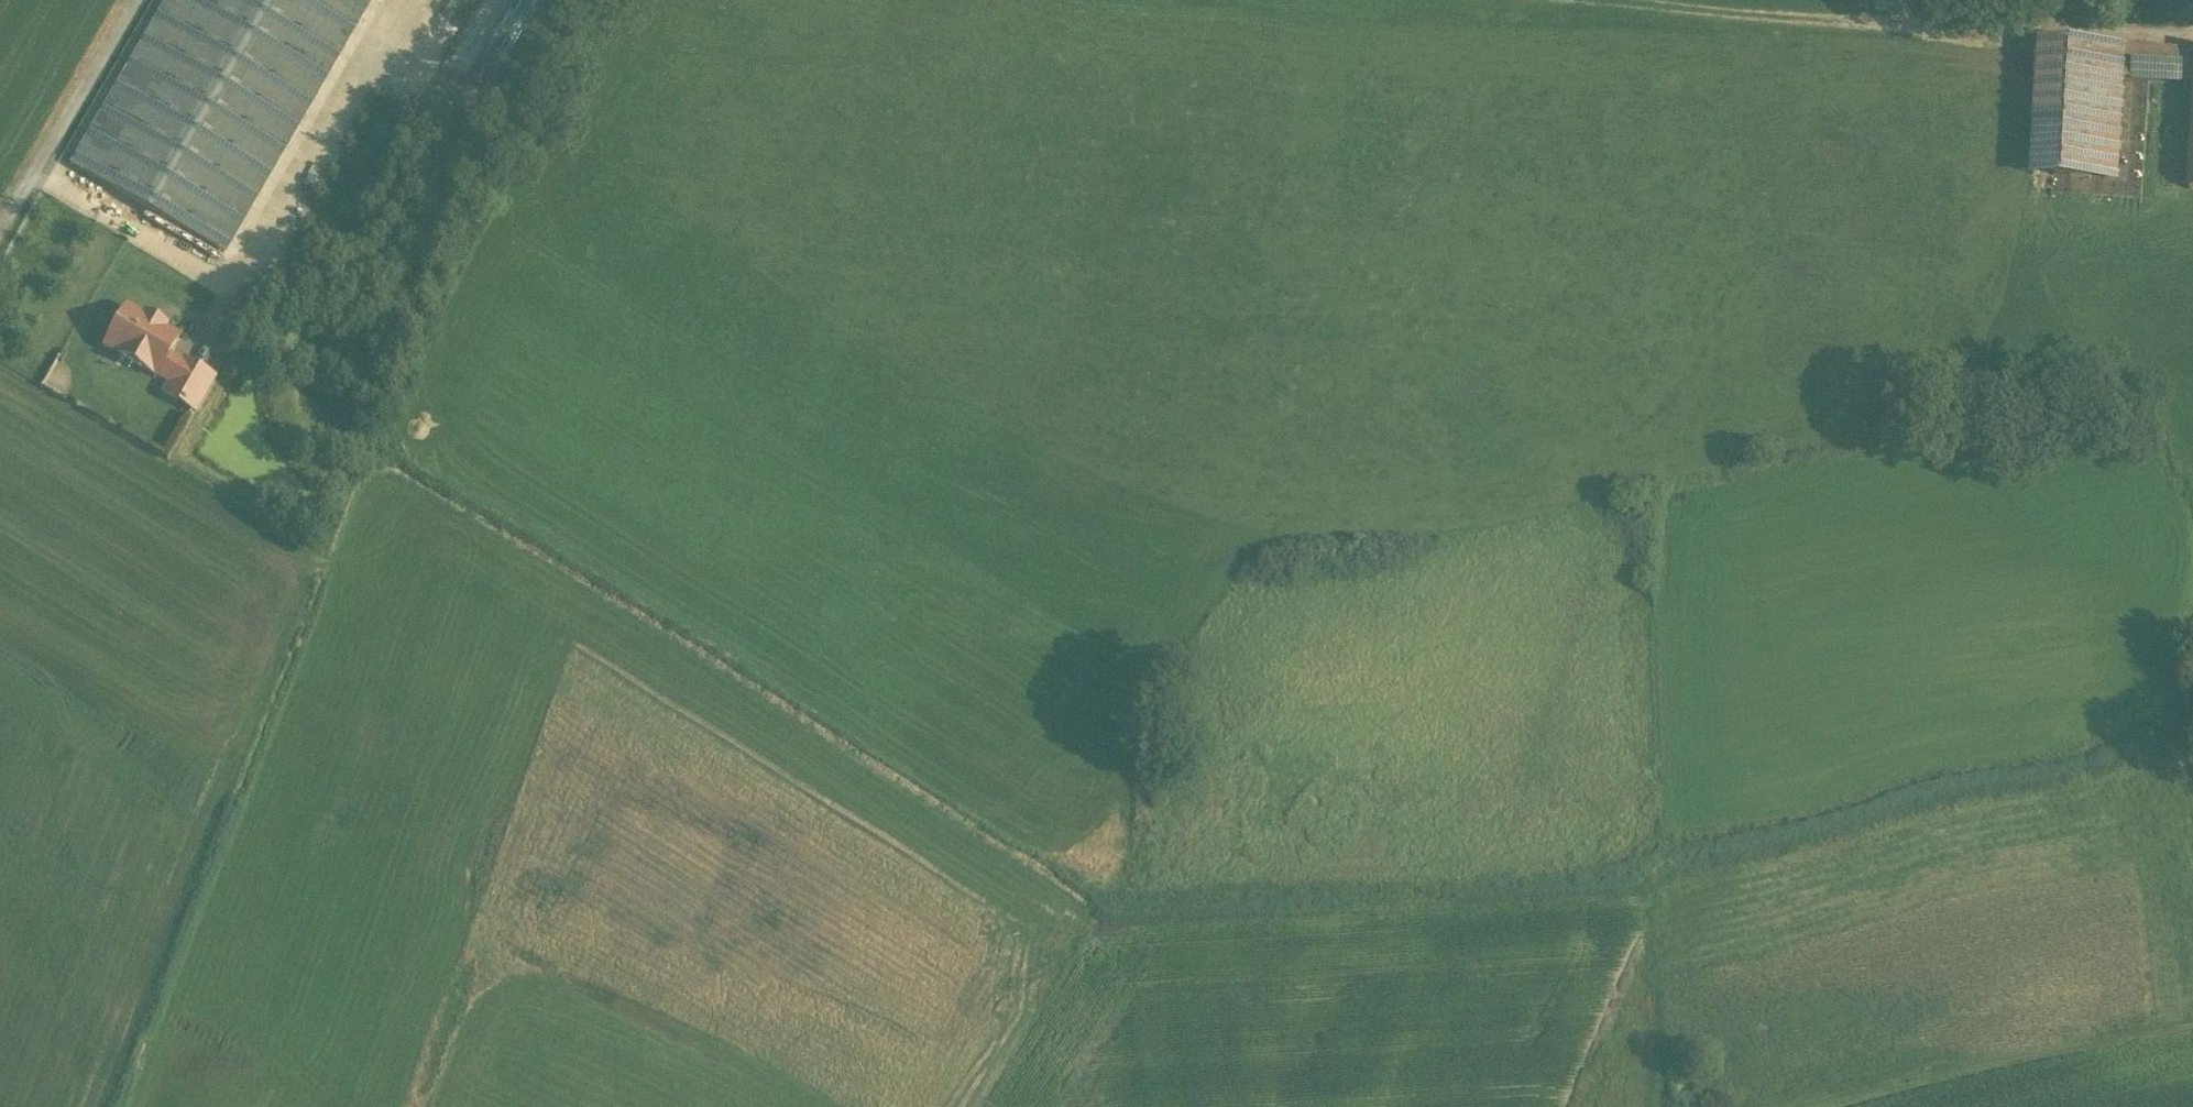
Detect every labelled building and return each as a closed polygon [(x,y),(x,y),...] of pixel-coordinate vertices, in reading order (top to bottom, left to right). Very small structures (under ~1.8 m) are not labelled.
[(71,169),(224,258),(372,0),(169,0),(71,169)] [(2123,53),(2041,48),(2033,179),(2115,184),(2121,84),(2123,53)] [(2123,53),(2121,84),(2192,88),(2192,57),(2123,53)] [(162,330),(147,322),(149,320),(146,318),(144,323),(126,313),(105,349),(119,357),(118,358),(151,377),(152,376),(170,386),(181,366),(169,359),(178,343),(163,334),(165,329),(163,328),(162,330)] [(214,382),(183,364),(170,386),(163,397),(194,415),(214,382)]
